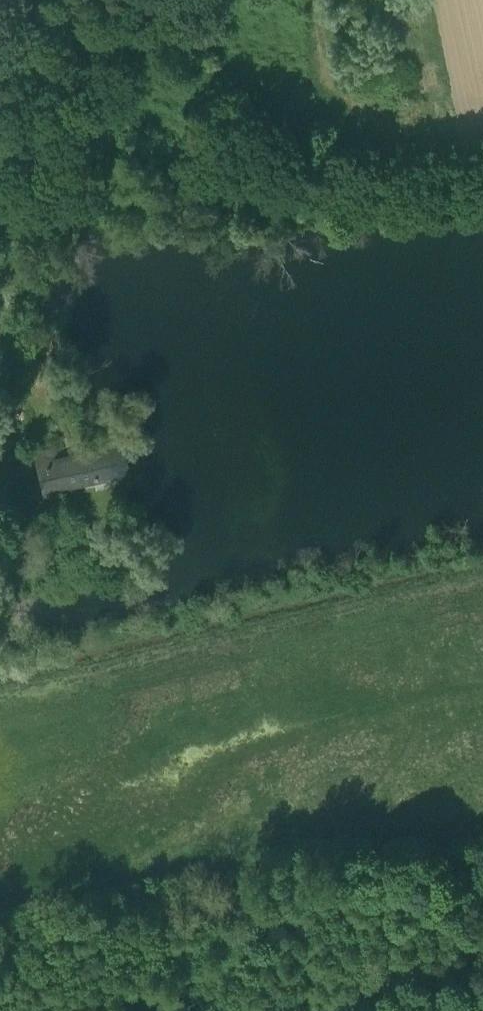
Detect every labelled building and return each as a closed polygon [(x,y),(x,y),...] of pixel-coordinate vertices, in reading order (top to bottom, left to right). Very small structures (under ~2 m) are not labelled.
[(36,466),(39,466),(87,455),(87,454),(113,448),(119,474),(93,480),(93,479),(45,490),(42,490),(45,504),(62,500),(60,490),(131,475),(123,442),(55,458),(53,449),(33,453),(36,466)] [(39,466),(45,490),(93,479),(93,480),(119,474),(113,448),(87,454),(87,455),(39,466)] [(36,466),(42,490),(45,490),(39,466),(36,466)]
